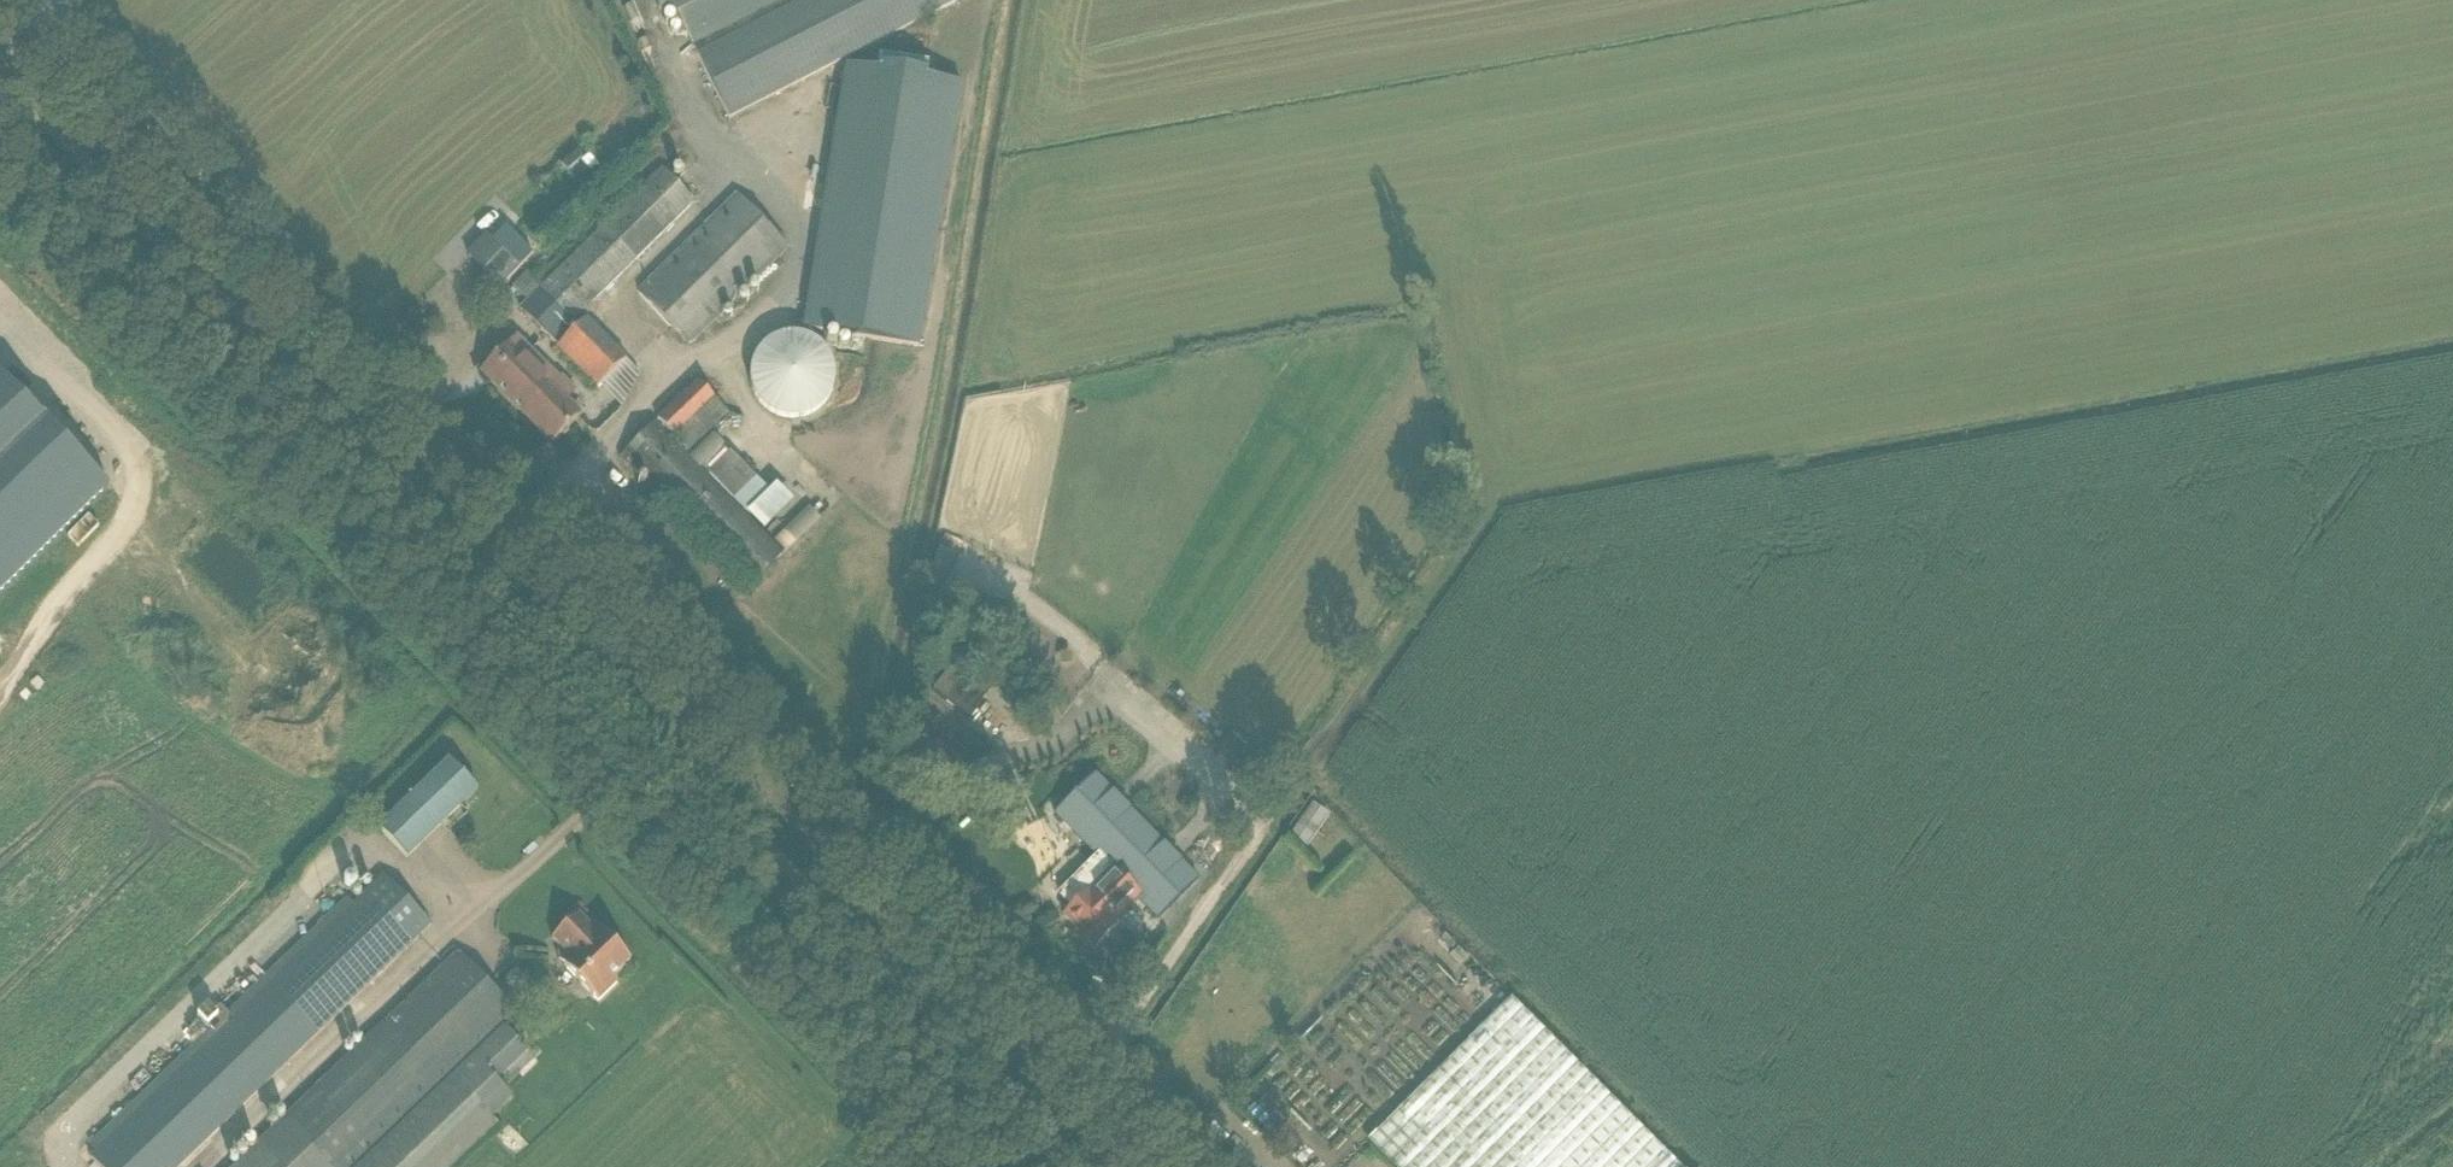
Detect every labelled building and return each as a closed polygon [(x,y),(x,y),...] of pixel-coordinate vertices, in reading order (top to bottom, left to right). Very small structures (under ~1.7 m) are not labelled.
[(728,119),(960,0),(667,0),(696,56),(728,119)] [(928,61),(879,54),(877,68),(846,63),(804,330),(918,348),(961,81),(926,76),(928,61)] [(662,169),(548,282),(579,314),(694,201),(662,169)] [(639,292),(689,344),(787,248),(737,196),(639,292)] [(499,289),(519,269),(502,252),(482,273),(499,289)] [(579,314),(548,282),(520,310),(551,342),(579,314)] [(557,347),(598,388),(626,361),(585,320),(557,347)] [(481,372),(552,444),(579,417),(565,402),(574,393),(559,379),(558,380),(515,338),(481,372)] [(109,490),(0,379),(0,597),(109,490)] [(657,421),(688,452),(728,412),(697,381),(657,421)] [(619,458),(627,466),(631,462),(751,585),(768,568),(782,555),(654,424),(636,441),(619,458)] [(952,668),(933,692),(967,719),(986,696),(952,668)] [(935,714),(927,722),(933,729),(941,721),(935,714)] [(459,807),(477,789),(450,760),(431,778),(377,828),(405,858),(459,807)] [(1094,775),(1054,814),(1095,856),(1056,895),(1070,909),(1063,916),(1094,948),(1111,931),(1119,923),(1118,923),(1140,901),(1158,919),(1198,880),(1094,775)] [(430,925),(383,876),(353,905),(348,900),(228,1015),(220,1006),(213,1012),(208,1006),(197,1016),(211,1031),(86,1152),(66,1131),(28,1166),(179,1166),(430,925)] [(578,914),(552,939),(571,959),(563,966),(574,977),(598,1002),(617,983),(612,978),(630,961),(611,941),(604,934),(595,925),(592,928),(578,914)] [(481,1067),(470,1056),(515,1013),(457,952),(234,1166),(378,1166),(481,1067)] [(1512,999),(1369,1142),(1394,1166),(1681,1166),(1512,999)] [(378,1166),(456,1166),(498,1127),(490,1119),(511,1099),(496,1083),(481,1067),(378,1166)]
